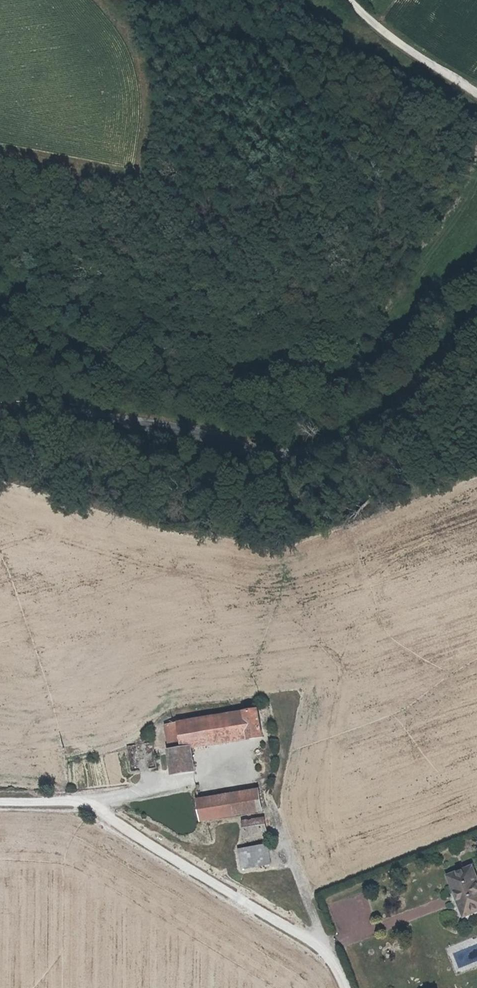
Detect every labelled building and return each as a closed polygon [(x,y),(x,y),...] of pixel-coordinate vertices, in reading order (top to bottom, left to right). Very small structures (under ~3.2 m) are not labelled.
[(257,695),(173,718),(180,741),(165,745),(173,774),(200,768),(191,739),(252,724),(253,727),(265,723),(257,695)] [(158,722),(165,745),(180,741),(173,718),(158,722)] [(261,785),(220,795),(226,818),(244,814),(268,807),(261,785)] [(209,823),(226,818),(220,795),(202,799),(208,821),(209,823)] [(246,823),(250,839),(276,831),(270,815),(246,823)] [(460,849),(471,845),(468,838),(457,842),(460,849)] [(259,871),(286,861),(280,843),(253,853),(259,871)] [(476,906),(476,862),(454,870),(469,909),(476,906)]
